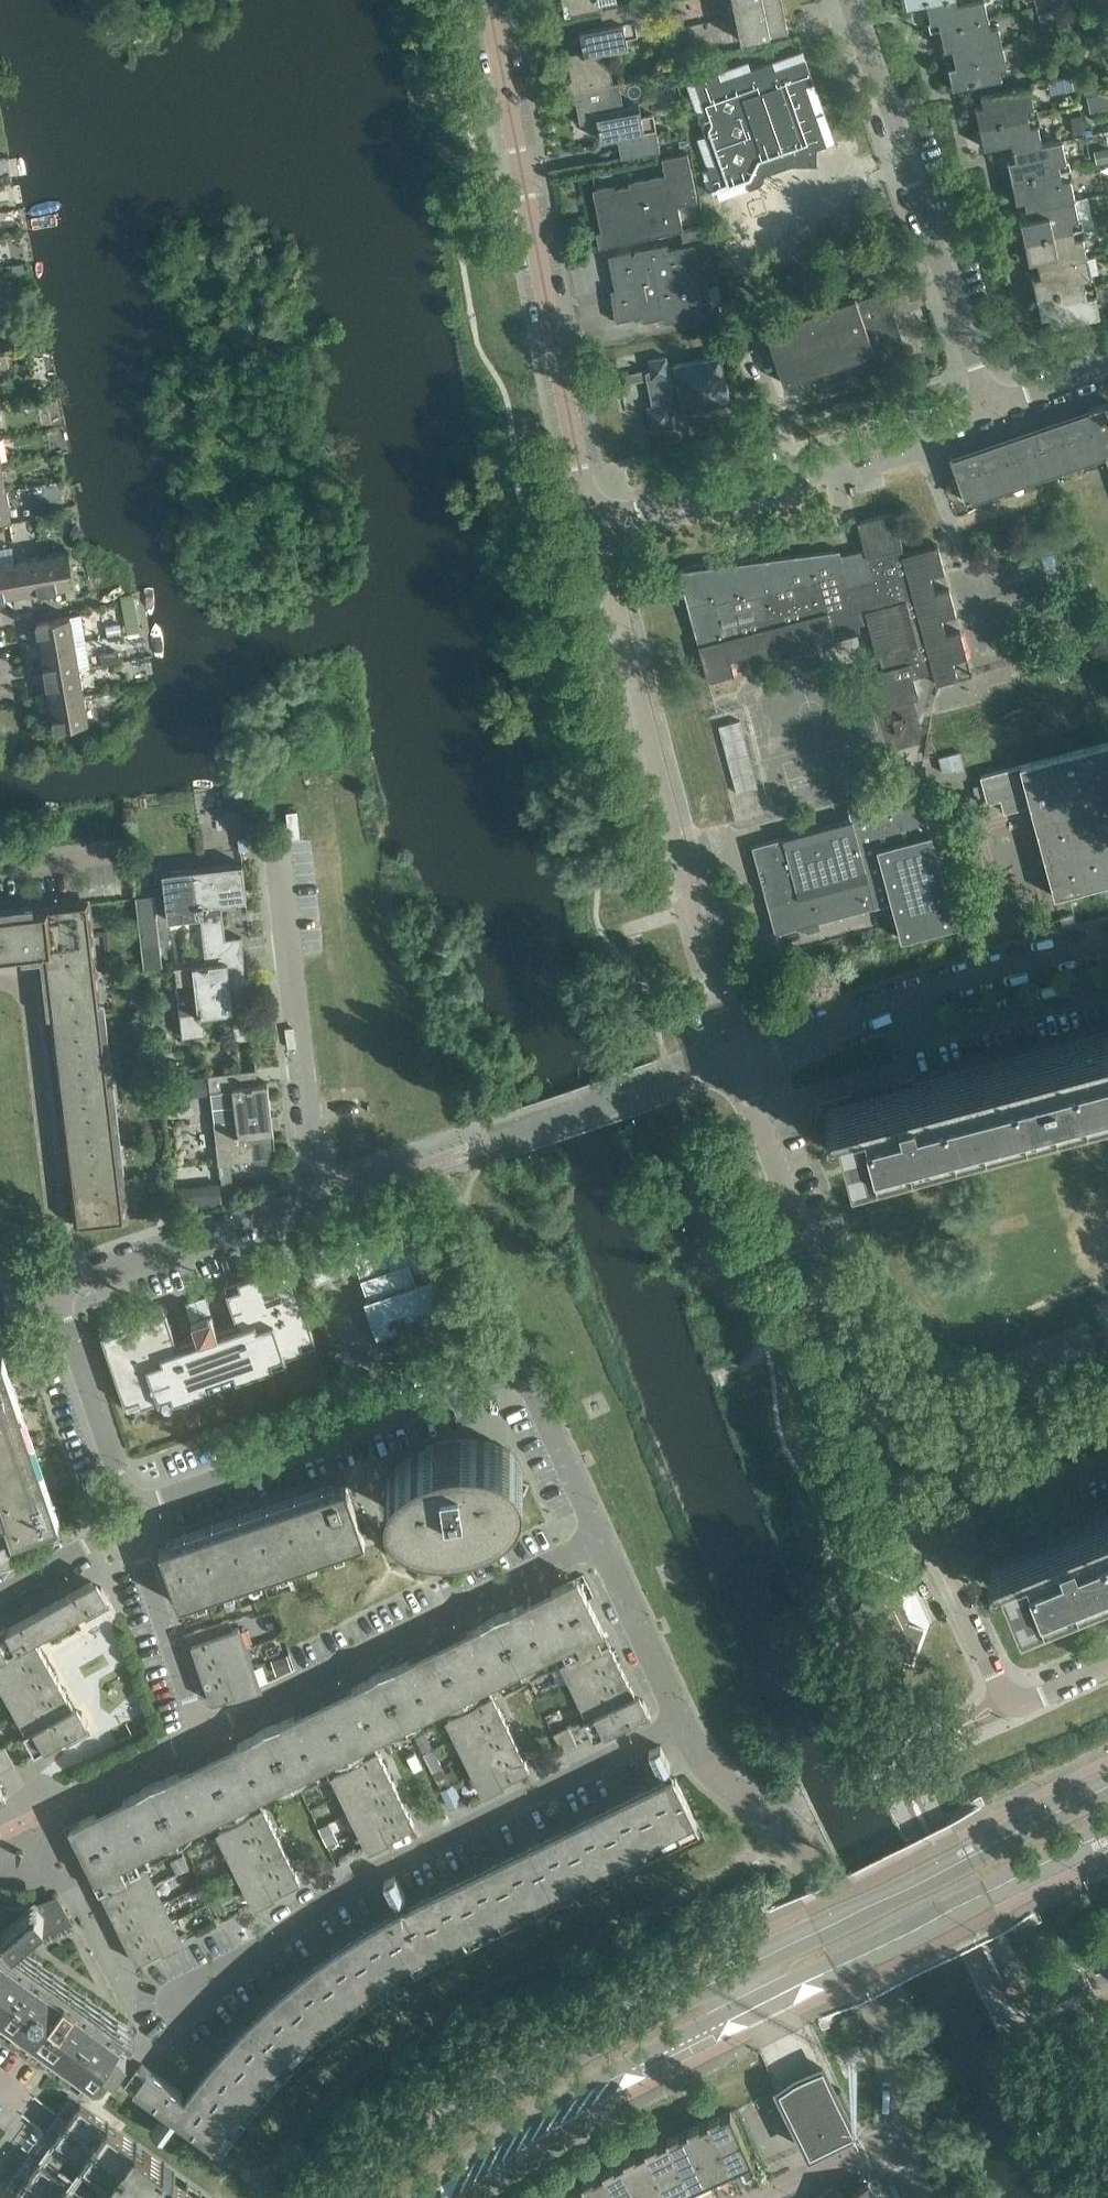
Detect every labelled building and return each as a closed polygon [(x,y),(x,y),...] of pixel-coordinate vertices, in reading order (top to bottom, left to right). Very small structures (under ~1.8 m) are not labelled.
[(563,2),(570,1),(572,12),(602,6),(601,0),(563,0),(563,2)] [(574,90),(613,83),(608,54),(629,50),(627,37),(653,32),(646,0),(644,0),(601,8),(604,26),(581,30),(584,51),(567,54),(572,79),(571,79),(567,87),(568,91),(574,90)] [(786,19),(782,0),(733,0),(742,40),(789,31),(786,19)] [(941,29),(989,19),(985,0),(976,0),(958,4),(957,0),(935,0),(927,2),(931,22),(939,20),(941,29)] [(666,14),(672,44),(688,41),(682,11),(666,14)] [(953,47),(955,56),(1004,46),(1000,25),(991,27),(989,19),(941,29),(945,49),(953,47)] [(1004,46),(955,56),(957,65),(949,67),(954,88),(1002,78),(1000,68),(1008,66),(1004,46)] [(698,138),(720,199),(758,186),(757,185),(761,184),(764,179),(764,175),(792,165),(817,165),(817,148),(835,142),(803,52),(752,70),(749,62),(688,83),(706,135),(698,138)] [(619,82),(613,83),(574,90),(574,92),(568,93),(569,97),(575,103),(577,102),(581,123),(598,120),(602,140),(618,137),(622,159),(661,151),(654,114),(642,116),(640,104),(624,107),(619,82)] [(976,107),(981,127),(1029,117),(1027,108),(1035,107),(1030,85),(982,95),(984,105),(976,107)] [(1014,151),(1015,151),(1043,145),(1043,143),(1038,124),(1031,126),(1029,117),(981,127),(985,147),(1012,142),(1014,151)] [(1009,161),(1013,181),(1061,171),(1059,162),(1067,161),(1062,139),(1043,143),(1043,145),(1015,151),(1016,159),(1009,161)] [(599,246),(604,245),(605,246),(683,230),(678,205),(698,201),(688,152),(662,158),(666,174),(629,182),(630,185),(614,188),(614,185),(593,189),(602,231),(597,232),(599,246)] [(1025,200),(1027,209),(1075,198),(1071,178),(1063,180),(1061,171),(1013,181),(1017,201),(1025,200)] [(1021,219),(1025,239),(1073,229),(1072,221),(1079,219),(1075,198),(1027,209),(1029,217),(1021,219)] [(1038,258),(1039,267),(1087,257),(1083,236),(1075,238),(1073,229),(1025,239),(1030,259),(1038,258)] [(612,298),(616,321),(642,316),(643,321),(664,317),(665,322),(681,319),(682,324),(699,321),(698,316),(714,313),(706,274),(701,275),(695,244),(669,249),(668,244),(609,256),(617,297),(612,298)] [(1033,277),(1038,297),(1086,287),(1084,279),(1092,277),(1087,257),(1039,267),(1041,275),(1033,277)] [(24,262),(12,264),(14,273),(25,271),(24,262)] [(1086,287),(1038,297),(1042,318),(1050,316),(1052,326),(1100,316),(1095,294),(1088,296),(1086,287)] [(856,297),(767,328),(765,328),(784,383),(823,369),(828,384),(909,356),(886,290),(857,300),(856,297)] [(13,328),(5,329),(8,348),(16,347),(13,328)] [(0,330),(0,364),(10,362),(8,348),(5,329),(0,330)] [(619,375),(621,384),(648,379),(653,406),(647,407),(652,430),(675,426),(673,414),(731,402),(721,355),(669,365),(667,356),(648,360),(650,369),(619,375)] [(1105,404),(1105,403),(1090,409),(1092,415),(954,463),(951,455),(950,455),(965,501),(971,499),(972,501),(1106,455),(1107,461),(1107,403),(1105,404)] [(0,491),(0,518),(11,516),(7,489),(0,491)] [(705,562),(679,568),(709,680),(735,673),(732,659),(747,655),(751,669),(778,662),(774,648),(790,644),(794,658),(820,651),(816,637),(833,632),(834,640),(861,632),(859,624),(871,621),(883,669),(866,673),(876,708),(919,697),(914,677),(934,672),(937,684),(958,678),(954,661),(968,657),(961,631),(947,634),(942,619),(957,615),(950,588),(935,592),(931,576),(945,572),(938,546),(904,555),(902,547),(903,547),(894,512),(858,521),(841,556),(786,560),(785,555),(759,562),(758,557),(733,564),(731,560),(706,566),(705,562)] [(70,551),(43,556),(48,588),(66,585),(68,598),(77,597),(74,584),(75,584),(70,551)] [(43,556),(17,560),(24,606),(33,604),(31,591),(48,588),(43,556)] [(0,563),(0,596),(13,594),(16,607),(24,606),(17,560),(0,563)] [(30,650),(75,643),(85,641),(80,615),(71,617),(71,616),(38,621),(38,623),(41,639),(28,642),(30,650)] [(44,657),(47,674),(80,669),(75,643),(30,650),(31,659),(44,657)] [(37,694),(39,702),(84,695),(84,692),(95,690),(91,667),(80,669),(47,674),(50,692),(37,694)] [(84,695),(39,702),(40,711),(53,709),(56,725),(56,726),(56,727),(89,722),(84,695)] [(743,717),(722,722),(739,790),(760,784),(743,717)] [(1055,896),(1107,882),(1107,743),(981,776),(988,802),(1001,799),(1005,812),(1031,805),(1055,896)] [(866,801),(869,814),(893,902),(902,938),(901,938),(902,939),(956,925),(956,923),(955,924),(919,787),(866,801)] [(298,810),(287,811),(289,837),(300,836),(298,810)] [(797,927),(893,902),(869,814),(752,846),(768,906),(776,933),(797,927)] [(249,837),(240,838),(242,851),(250,850),(249,837)] [(243,864),(194,870),(195,883),(165,886),(174,966),(244,958),(242,938),(226,939),(222,902),(247,899),(243,864)] [(157,891),(138,893),(148,965),(167,962),(157,891)] [(21,956),(20,946),(33,944),(45,943),(79,1224),(124,1218),(87,903),(41,908),(42,910),(39,910),(39,911),(17,914),(17,911),(0,913),(0,959),(21,956)] [(233,1009),(237,1040),(253,1038),(248,989),(232,991),(231,981),(247,979),(244,958),(174,966),(177,984),(195,982),(197,996),(179,998),(183,1036),(205,1033),(203,1013),(233,1009)] [(850,1155),(1107,1085),(1107,1036),(913,1089),(912,1089),(911,1085),(898,1089),(896,1084),(874,1086),(875,1099),(839,1108),(838,1108),(850,1155)] [(215,1123),(219,1164),(277,1157),(268,1082),(249,1085),(248,1071),(209,1076),(211,1091),(234,1088),(237,1121),(215,1123)] [(426,1213),(433,1234),(443,1230),(436,1209),(426,1213)] [(355,1233),(307,1249),(318,1281),(358,1268),(365,1290),(368,1289),(371,1298),(365,1300),(381,1347),(451,1323),(435,1276),(432,1277),(412,1218),(380,1229),(383,1238),(359,1246),(355,1233)] [(212,1315),(192,1321),(198,1337),(177,1344),(168,1321),(157,1315),(135,1322),(133,1316),(101,1328),(103,1334),(102,1334),(126,1403),(128,1409),(159,1399),(159,1400),(160,1400),(161,1404),(237,1378),(287,1360),(285,1356),(286,1356),(286,1355),(316,1345),(314,1339),(315,1338),(291,1269),(290,1269),(288,1263),(256,1274),(258,1280),(236,1288),(231,1299),(239,1323),(218,1330),(212,1315)] [(5,1515),(13,1537),(60,1520),(3,1353),(0,1354),(0,1518),(5,1515)] [(385,1485),(385,1493),(389,1503),(396,1511),(405,1517),(414,1521),(428,1524),(442,1526),(456,1525),(470,1522),(480,1519),(490,1515),(499,1510),(508,1503),(514,1497),(519,1489),(522,1481),(523,1471),(522,1467),(520,1462),(518,1458),(515,1454),(498,1445),(481,1439),(462,1437),(444,1439),(426,1445),(428,1454),(417,1456),(418,1461),(398,1464),(397,1463),(391,1469),(388,1477),(385,1485)] [(159,1549),(161,1555),(178,1604),(366,1540),(347,1484),(159,1549)] [(1071,1526),(1069,1523),(1056,1528),(1054,1523),(1033,1528),(1035,1540),(1001,1554),(999,1554),(1017,1599),(1019,1598),(1018,1598),(1107,1562),(1107,1511),(1071,1526)] [(879,1649),(911,1661),(923,1628),(908,1622),(910,1618),(902,1603),(898,1601),(904,1586),(871,1574),(860,1606),(875,1612),(885,1633),(879,1649)] [(50,1605),(60,1624),(84,1610),(87,1615),(111,1602),(97,1578),(50,1605)] [(551,1590),(555,1597),(583,1654),(609,1642),(582,1587),(572,1592),(567,1582),(551,1590)] [(495,1614),(494,1614),(521,1669),(553,1653),(559,1666),(564,1664),(583,1654),(555,1597),(533,1608),(530,1600),(509,1611),(495,1615),(495,1614)] [(35,1638),(60,1624),(50,1605),(8,1628),(5,1623),(0,1626),(0,1657),(35,1638)] [(465,1642),(442,1653),(468,1707),(493,1695),(488,1685),(521,1669),(494,1614),(493,1615),(494,1616),(482,1624),(461,1634),(465,1642)] [(218,1634),(233,1629),(229,1619),(214,1624),(218,1634)] [(214,1624),(200,1629),(203,1639),(218,1634),(214,1624)] [(192,1644),(198,1663),(246,1646),(239,1627),(233,1629),(218,1634),(203,1639),(192,1643),(192,1644)] [(188,1646),(192,1644),(192,1643),(203,1639),(200,1629),(185,1634),(188,1646)] [(35,1638),(0,1657),(0,1679),(1,1680),(44,1655),(35,1638)] [(618,1659),(609,1642),(583,1654),(564,1664),(573,1681),(618,1659)] [(198,1663),(205,1682),(253,1666),(246,1646),(198,1663)] [(380,1670),(379,1670),(406,1725),(452,1702),(457,1713),(468,1707),(442,1653),(419,1664),(415,1656),(394,1667),(380,1671),(380,1670)] [(54,1673),(44,1655),(1,1680),(10,1697),(54,1673)] [(275,1660),(279,1672),(291,1668),(287,1655),(275,1660)] [(627,1677),(618,1659),(573,1681),(581,1699),(627,1677)] [(253,1666),(205,1682),(212,1702),(259,1685),(253,1666)] [(350,1698),(327,1709),(355,1766),(380,1754),(374,1741),(406,1725),(379,1670),(379,1671),(379,1672),(367,1680),(346,1690),(350,1698)] [(64,1690),(54,1673),(10,1697),(20,1715),(64,1690)] [(635,1695),(627,1677),(581,1699),(590,1717),(635,1695)] [(74,1708),(73,1706),(64,1690),(20,1715),(30,1732),(74,1708)] [(493,1695),(468,1707),(457,1713),(448,1717),(457,1736),(502,1713),(493,1695)] [(639,1702),(635,1695),(590,1717),(599,1735),(624,1722),(627,1728),(652,1715),(644,1699),(639,1702)] [(74,1708),(30,1732),(40,1750),(64,1736),(67,1741),(92,1727),(78,1703),(73,1706),(74,1708)] [(265,1726),(291,1781),(324,1765),(330,1778),(335,1776),(355,1766),(327,1709),(304,1720),(301,1713),(279,1723),(266,1727),(265,1726)] [(502,1713),(457,1736),(466,1754),(511,1732),(502,1713)] [(236,1754),(213,1765),(239,1819),(264,1807),(259,1797),(291,1781),(265,1726),(264,1727),(264,1728),(252,1736),(232,1746),(236,1754)] [(554,1734),(557,1741),(572,1734),(568,1726),(554,1734)] [(511,1732),(466,1754),(475,1772),(521,1750),(511,1732)] [(572,1734),(557,1741),(563,1752),(578,1745),(572,1734)] [(649,1751),(659,1771),(671,1765),(661,1745),(649,1751)] [(9,1755),(4,1746),(0,1748),(0,1760),(9,1755)] [(521,1750),(475,1772),(484,1791),(529,1769),(521,1750)] [(380,1754),(355,1766),(335,1776),(344,1794),(389,1772),(380,1754)] [(0,1760),(0,1772),(14,1764),(9,1755),(0,1760)] [(439,1757),(429,1761),(433,1771),(443,1766),(439,1757)] [(151,1782),(150,1783),(177,1837),(223,1815),(228,1825),(239,1819),(213,1765),(190,1776),(186,1769),(165,1779),(151,1783),(151,1782)] [(389,1772),(344,1794),(353,1811),(398,1789),(389,1772)] [(698,1822),(676,1777),(549,1839),(425,1900),(406,1909),(388,1920),(371,1930),(352,1941),(334,1954),(319,1966),(303,1978),(287,1992),(271,2005),(256,2020),(242,2035),(228,2050),(214,2066),(202,2082),(190,2098),(183,2108),(185,2120),(185,2121),(217,2145),(230,2128),(241,2112),(253,2098),(265,2083),(278,2069),(292,2055),(306,2042),(320,2029),(334,2017),(349,2005),(364,1995),(375,2011),(385,2004),(373,1988),(380,1983),(387,1979),(398,1995),(407,1989),(397,1973),(413,1963),(430,1954),(447,1945),(482,1928),(571,1884),(580,1902),(591,1896),(582,1878),(597,1871),(606,1889),(617,1884),(608,1866),(698,1822)] [(121,1810),(99,1821),(127,1878),(146,1868),(151,1866),(145,1853),(177,1837),(150,1783),(149,1783),(150,1784),(138,1792),(117,1802),(121,1810)] [(453,1784),(441,1789),(450,1807),(461,1801),(453,1784)] [(398,1789),(353,1811),(361,1829),(406,1807),(398,1789)] [(264,1807),(239,1819),(228,1825),(219,1829),(228,1848),(273,1826),(264,1807)] [(406,1807),(361,1829),(370,1847),(415,1825),(406,1807)] [(74,1836),(101,1891),(127,1878),(99,1821),(96,1813),(80,1821),(85,1831),(74,1836)] [(329,1822),(319,1827),(327,1844),(337,1839),(329,1822)] [(273,1826),(228,1848),(237,1866),(282,1844),(273,1826)] [(282,1844),(237,1866),(246,1885),(291,1863),(282,1844)] [(181,1856),(170,1861),(176,1873),(189,1867),(183,1855),(181,1856)] [(291,1863),(246,1885),(255,1903),(300,1881),(291,1863)] [(101,1891),(110,1908),(155,1886),(146,1868),(127,1878),(101,1891)] [(406,1895),(395,1875),(384,1881),(394,1901),(406,1895)] [(110,1908),(119,1926),(164,1904),(155,1886),(110,1908)] [(12,1907),(0,1918),(0,1925),(14,1941),(24,1932),(33,1932),(42,1931),(47,1929),(53,1928),(60,1925),(64,1923),(70,1921),(57,1897),(53,1899),(48,1901),(42,1903),(36,1905),(21,1918),(12,1907)] [(119,1926),(127,1944),(172,1922),(164,1904),(119,1926)] [(172,1922),(127,1944),(136,1962),(181,1939),(172,1922)] [(0,1941),(0,2009),(91,2075),(101,2061),(115,2071),(127,2054),(113,2044),(123,2030),(75,1995),(80,1989),(86,1982),(92,1977),(100,1973),(76,1928),(61,1938),(50,1947),(42,1955),(34,1965),(0,1941)] [(129,2081),(162,2105),(162,2104),(175,2102),(183,2092),(142,2063),(129,2081)] [(785,2100),(810,2151),(854,2129),(848,2116),(855,2113),(841,2084),(834,2088),(829,2078),(823,2066),(779,2088),(785,2100)] [(54,2138),(138,2197),(214,2197),(69,2094),(57,2111),(67,2119),(54,2138)] [(730,2110),(709,2120),(731,2168),(752,2159),(730,2110)] [(153,2129),(164,2137),(177,2119),(166,2112),(153,2129)] [(709,2120),(688,2129),(710,2178),(731,2168),(709,2120)] [(688,2129),(668,2138),(690,2187),(710,2178),(688,2129)] [(668,2138),(646,2149),(670,2196),(690,2187),(668,2138)] [(625,2160),(645,2197),(667,2197),(670,2196),(646,2149),(625,2160)] [(40,2158),(14,2194),(20,2197),(96,2197),(40,2158)] [(604,2171),(619,2197),(645,2197),(625,2160),(604,2171)] [(584,2183),(592,2197),(619,2197),(604,2171),(584,2183)] [(563,2196),(565,2197),(592,2197),(584,2183),(563,2196)] [(869,2183),(844,2197),(835,2185),(816,2197),(877,2197),(869,2183)]
